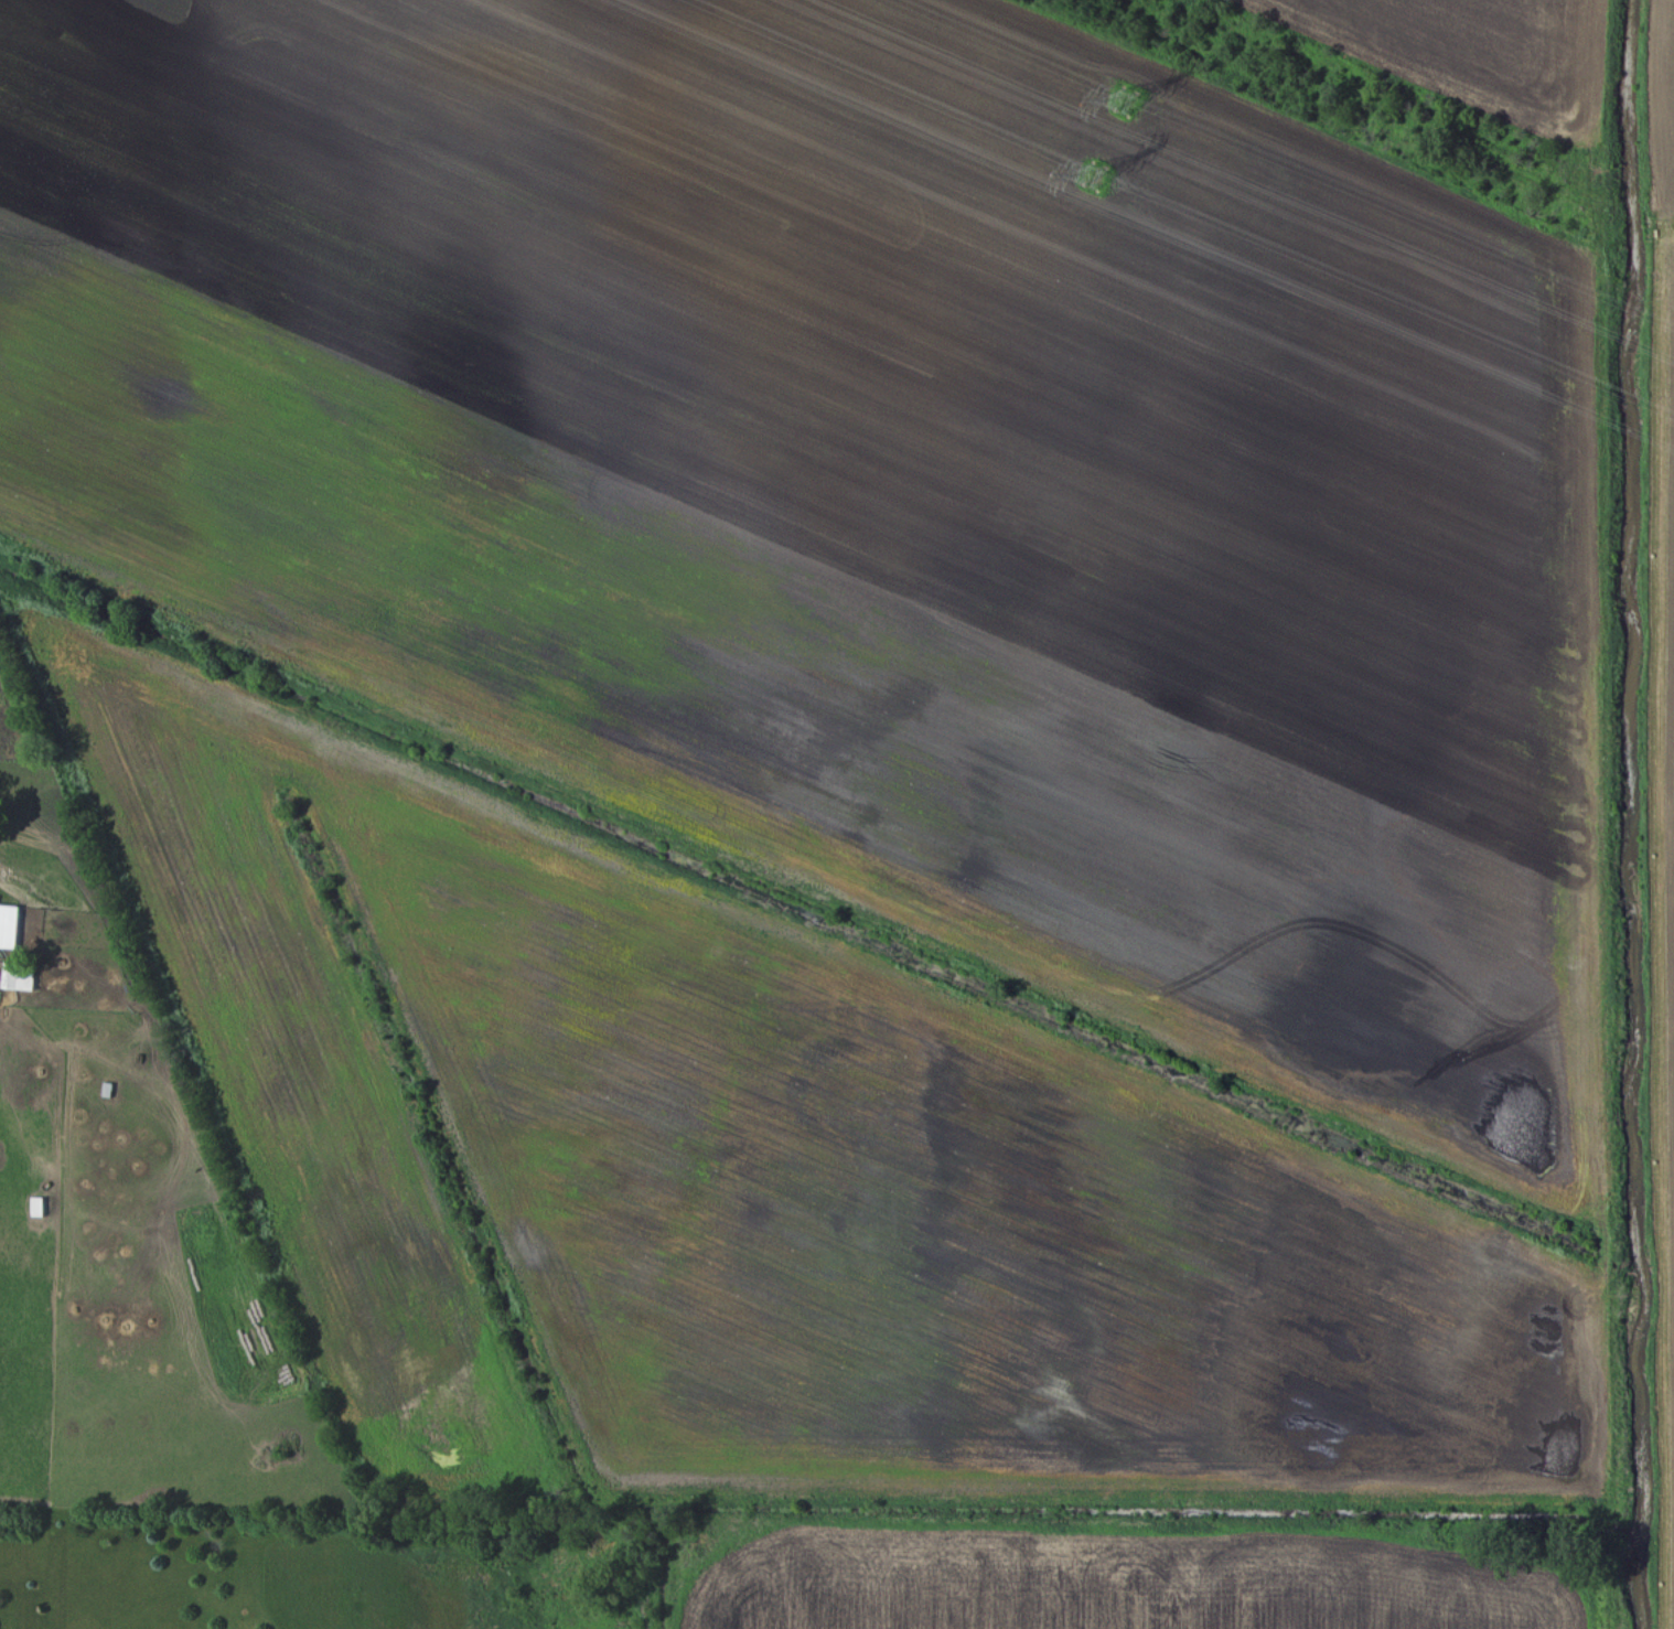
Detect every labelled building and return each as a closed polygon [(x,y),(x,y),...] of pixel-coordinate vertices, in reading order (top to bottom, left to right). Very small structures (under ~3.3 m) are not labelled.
[(0,903),(0,946),(18,946),(20,904),(0,903)] [(35,988),(35,963),(5,962),(4,987),(35,988)]
